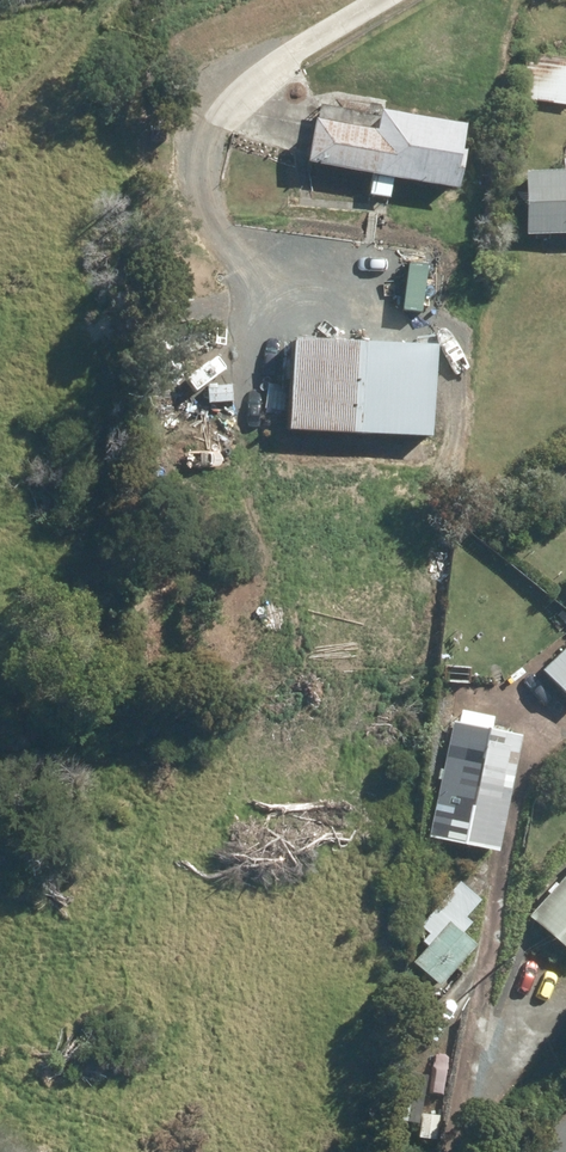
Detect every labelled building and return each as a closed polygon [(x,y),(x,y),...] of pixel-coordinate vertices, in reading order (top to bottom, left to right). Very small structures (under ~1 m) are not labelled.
[(521,99),(565,106),(565,64),(527,59),(521,99)] [(309,166),(373,177),(369,196),(390,200),(393,180),(458,192),(465,153),(461,153),(465,129),(381,114),(378,134),(316,123),(309,166)] [(152,141),(165,142),(166,133),(153,132),(152,141)] [(526,175),(527,236),(565,235),(565,174),(526,175)] [(288,432),(432,439),(436,350),(293,343),(288,432)] [(544,673),(565,694),(565,651),(544,673)] [(444,683),(469,686),(471,671),(446,668),(444,683)] [(494,722),(495,719),(462,712),(459,725),(454,724),(430,838),(497,852),(521,738),(507,735),(509,725),(494,722)] [(530,918),(565,952),(565,879),(530,918)] [(428,947),(414,963),(440,987),(475,948),(460,935),(471,924),(465,920),(481,902),(459,883),(419,926),(428,935),(422,943),(428,947)] [(409,1074),(401,1120),(419,1123),(427,1078),(409,1074)]
